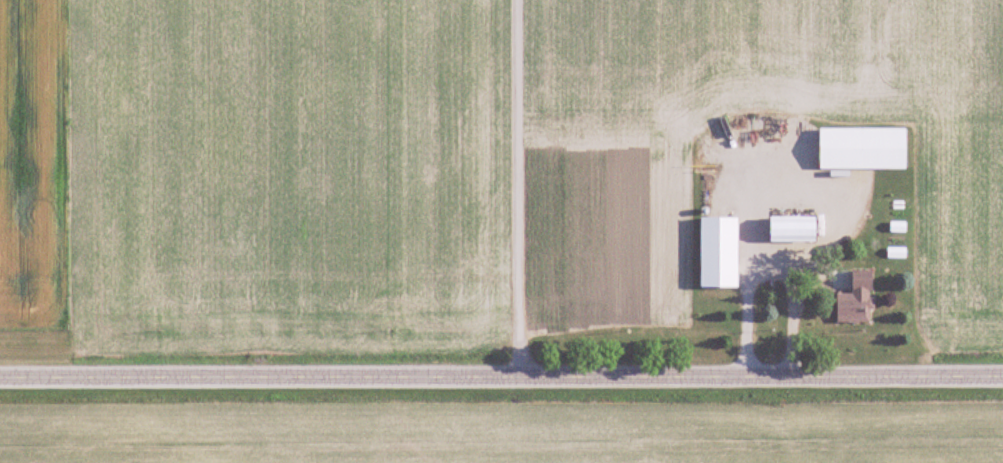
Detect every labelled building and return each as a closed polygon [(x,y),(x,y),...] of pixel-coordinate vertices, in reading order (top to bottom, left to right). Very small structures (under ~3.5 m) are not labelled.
[(820,170),(906,170),(906,128),(820,128),(820,170)] [(700,286),(737,286),(737,217),(700,217),(700,286)] [(815,241),(815,217),(771,217),(771,241),(815,241)] [(836,324),(872,323),(872,271),(852,271),(852,293),(836,294),(836,324)]
